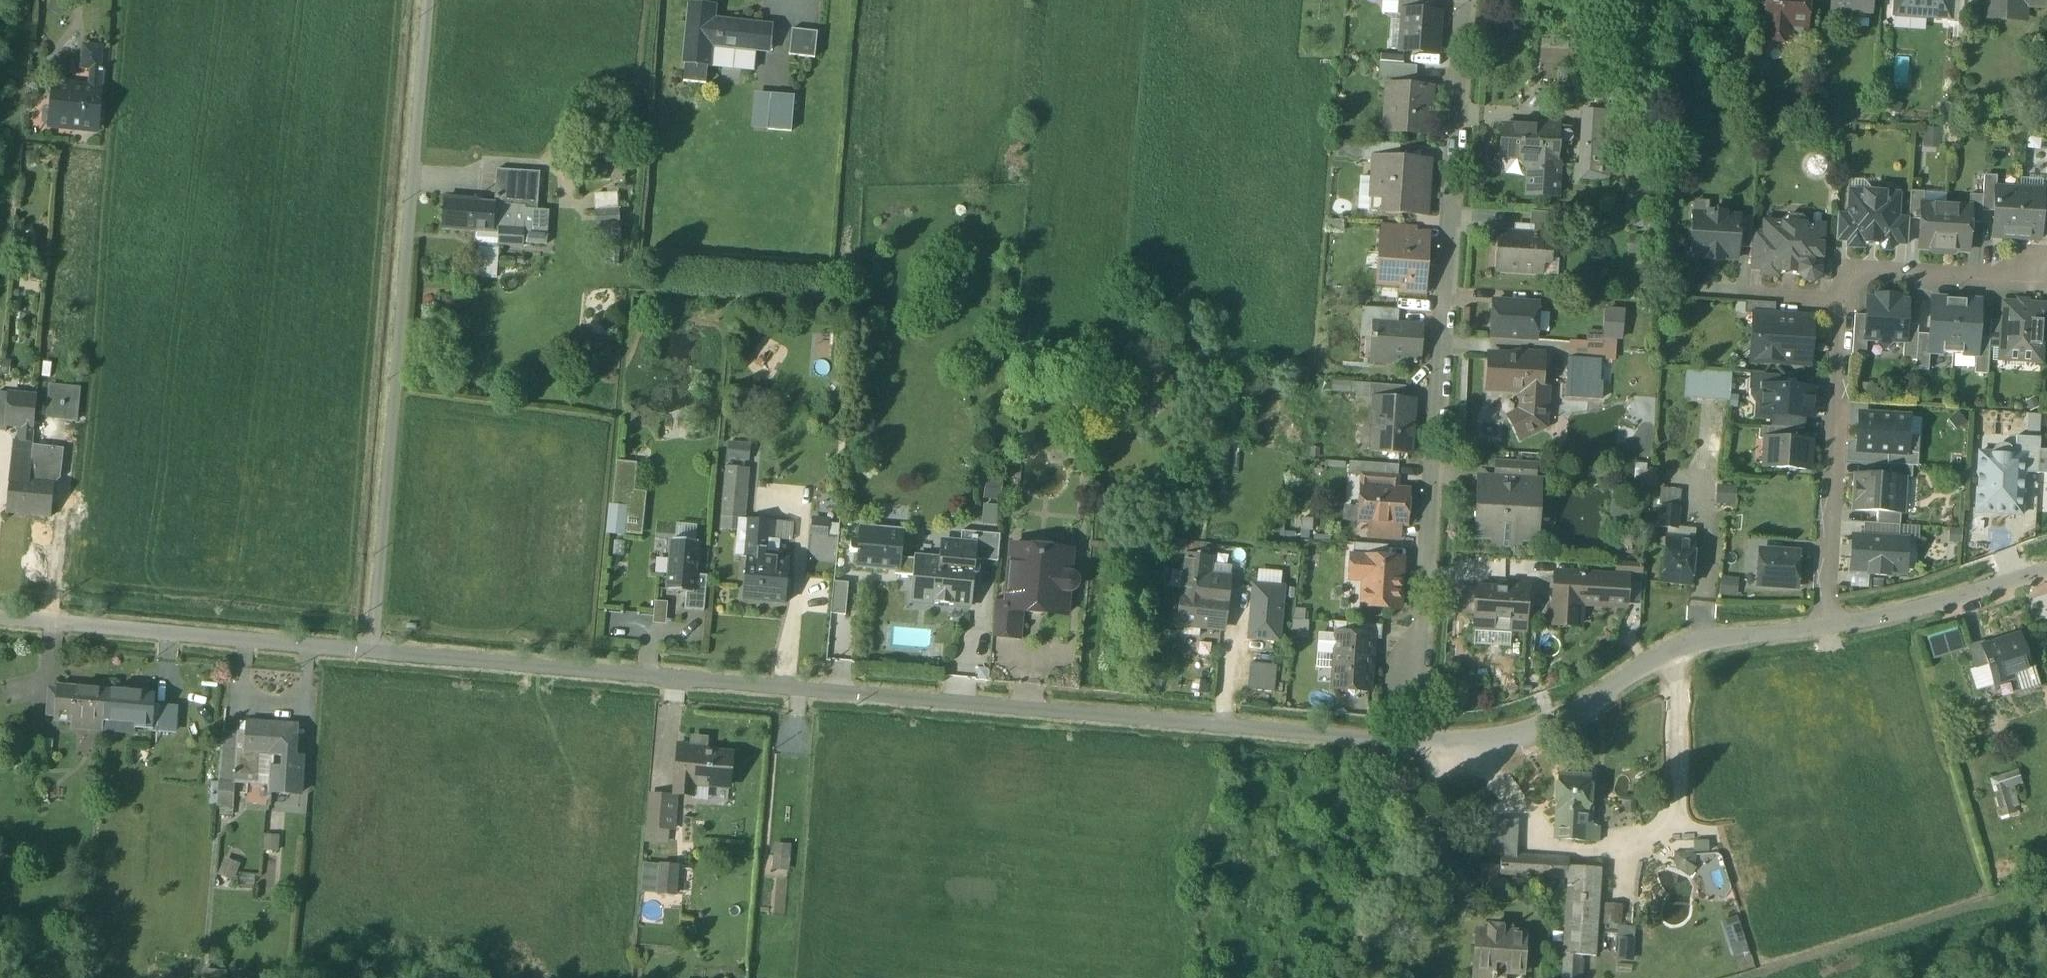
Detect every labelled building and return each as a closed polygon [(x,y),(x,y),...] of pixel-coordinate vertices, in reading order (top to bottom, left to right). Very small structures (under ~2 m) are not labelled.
[(1405,16),(1405,13),(1433,14),(1434,0),(1398,0),(1398,3),(1397,16),(1405,16)] [(1788,44),(1789,36),(1805,37),(1807,8),(1807,0),(1767,0),(1767,5),(1764,43),(1788,44)] [(1819,1),(1819,0),(1807,0),(1807,8),(1818,9),(1819,1)] [(1851,23),(1851,14),(1869,15),(1870,0),(1832,0),(1832,1),(1831,22),(1851,23)] [(1949,20),(1951,0),(1895,0),(1894,10),(1917,11),(1917,7),(1927,8),(1926,18),(1948,19),(1949,20)] [(1962,24),(1963,0),(1951,0),(1949,20),(1948,19),(1948,23),(1962,24)] [(2007,19),(2008,4),(2025,5),(2045,7),(2045,0),(1987,0),(1986,18),(2007,19)] [(708,67),(710,46),(757,51),(769,52),(772,27),(713,21),(714,6),(690,4),(684,64),(685,65),(708,67)] [(2008,4),(2007,19),(2024,20),(2025,5),(2008,4)] [(1917,11),(1894,10),(1893,28),(1925,30),(1926,18),(1927,8),(1917,7),(1917,11)] [(1434,53),(1436,53),(1438,15),(1433,14),(1405,13),(1405,16),(1402,51),(1405,51),(1434,53)] [(1391,15),(1389,50),(1402,51),(1405,16),(1397,16),(1391,15)] [(789,56),(814,59),(817,32),(792,30),(789,56)] [(1789,36),(1788,44),(1804,45),(1805,37),(1789,36)] [(80,69),(91,70),(91,68),(101,68),(103,45),(81,44),(80,69)] [(755,72),(757,51),(710,46),(708,67),(755,72)] [(1405,56),(1404,66),(1417,67),(1432,68),(1434,53),(1405,51),(1405,56)] [(1404,66),(1405,56),(1381,55),(1380,64),(1392,65),(1404,66)] [(1379,80),(1391,80),(1391,77),(1392,65),(1380,64),(1379,80)] [(706,85),(708,67),(685,65),(683,82),(706,85)] [(1391,77),(1416,79),(1417,67),(1404,66),(1392,65),(1391,77)] [(91,70),(89,86),(102,88),(104,69),(101,68),(91,68),(91,70)] [(1400,133),(1412,134),(1417,129),(1427,130),(1430,88),(1416,87),(1416,79),(1391,77),(1391,80),(1390,99),(1387,99),(1386,118),(1396,119),(1400,123),(1400,133)] [(98,132),(102,88),(89,86),(59,84),(56,107),(52,107),(50,127),(98,132)] [(751,128),(767,130),(770,95),(754,94),(751,128)] [(767,130),(791,132),(794,97),(770,95),(767,130)] [(1883,98),(1879,108),(1898,116),(1902,106),(1883,98)] [(1825,99),(1820,111),(1831,116),(1836,103),(1825,99)] [(1581,167),(1599,168),(1601,138),(1605,138),(1607,112),(1583,111),(1580,166),(1581,166),(1581,167)] [(1599,168),(1598,174),(1609,174),(1612,112),(1607,112),(1605,138),(1601,138),(1599,168)] [(1527,195),(1557,197),(1559,165),(1553,165),(1556,123),(1529,121),(1529,127),(1502,125),(1500,158),(1519,159),(1519,160),(1528,171),(1527,195)] [(1942,129),(1923,128),(1922,147),(1941,148),(1942,129)] [(1362,160),(1372,161),(1372,157),(1373,158),(1399,160),(1400,146),(1364,143),(1362,160)] [(1382,213),(1428,216),(1429,196),(1423,196),(1426,161),(1399,160),(1373,158),(1372,157),(1372,161),(1373,161),(1379,162),(1378,179),(1371,179),(1370,200),(1383,200),(1382,213)] [(600,179),(624,180),(625,168),(601,166),(600,179)] [(1574,179),(1598,180),(1598,174),(1599,168),(1581,167),(1581,166),(1580,166),(1574,166),(1574,179)] [(494,207),(537,210),(540,172),(497,170),(494,204),(494,207)] [(1984,176),(1983,196),(1982,212),(1994,212),(1995,189),(1996,189),(1997,176),(1984,176)] [(1357,211),(1369,212),(1370,200),(1371,179),(1359,178),(1357,211)] [(2020,178),(2019,190),(2042,192),(2042,188),(2043,180),(2020,178)] [(1852,180),(1851,192),(1865,193),(1871,188),(1864,181),(1852,180)] [(1885,251),(1890,251),(1895,247),(1896,244),(1897,220),(1899,195),(1884,194),(1879,188),(1871,188),(1865,193),(1851,192),(1849,217),(1848,241),(1848,244),(1850,247),(1860,248),(1863,245),(1863,242),(1865,242),(1865,245),(1867,245),(1867,241),(1876,242),(1876,246),(1878,246),(1878,243),(1880,243),(1880,246),(1885,251)] [(1992,237),(2016,238),(2019,190),(1996,189),(1995,189),(1994,212),(1992,237)] [(2042,192),(2019,190),(2016,238),(2040,240),(2042,212),(2043,192),(2042,192)] [(1909,220),(1921,220),(1922,204),(1923,204),(1924,192),(1911,192),(1909,220)] [(1946,194),(1924,192),(1923,204),(1946,206),(1946,194)] [(595,196),(597,226),(619,224),(617,195),(595,196)] [(1981,224),(1982,212),(1983,196),(1969,195),(1969,207),(1970,207),(1969,223),(1981,224)] [(499,246),(523,247),(523,244),(523,231),(547,233),(548,211),(537,210),(494,207),(494,204),(478,203),(478,201),(444,199),(442,230),(475,232),(474,239),(479,244),(499,246)] [(1369,212),(1382,213),(1383,200),(1370,200),(1369,212)] [(1694,203),(1693,214),(1708,215),(1708,213),(1709,204),(1694,203)] [(1933,253),(1943,254),(1946,206),(1923,204),(1922,204),(1921,220),(1919,249),(1930,250),(1933,253)] [(1969,207),(1946,206),(1943,254),(1953,254),(1956,252),(1967,252),(1969,223),(1970,207),(1969,207)] [(1536,225),(1554,226),(1554,214),(1532,213),(1531,225),(1536,225)] [(1706,260),(1722,261),(1722,259),(1737,260),(1737,248),(1739,217),(1724,216),(1724,214),(1708,213),(1708,215),(1693,214),(1691,257),(1706,258),(1706,260)] [(1805,281),(1813,282),(1820,276),(1821,262),(1822,262),(1823,242),(1822,242),(1823,227),(1806,226),(1806,223),(1800,217),(1788,216),(1782,222),(1782,225),(1765,224),(1764,232),(1762,267),(1762,272),(1765,276),(1775,276),(1778,273),(1778,269),(1799,271),(1799,275),(1805,281)] [(1836,240),(1848,241),(1849,217),(1837,216),(1836,240)] [(1737,248),(1751,249),(1752,231),(1753,218),(1739,217),(1737,248)] [(1896,244),(1908,244),(1909,221),(1897,220),(1896,244)] [(597,226),(597,238),(620,237),(619,224),(597,226)] [(1379,239),(1415,241),(1416,231),(1416,227),(1380,225),(1379,239)] [(1496,271),(1543,274),(1544,254),(1552,255),(1554,226),(1536,225),(1535,234),(1499,232),(1496,271)] [(523,244),(546,245),(547,233),(523,231),(523,244)] [(1416,231),(1415,241),(1426,242),(1422,289),(1399,287),(1398,290),(1381,288),(1383,256),(1378,256),(1375,299),(1425,302),(1430,232),(1416,231)] [(1764,232),(1752,231),(1751,249),(1750,267),(1762,267),(1764,232)] [(1381,288),(1398,290),(1399,287),(1422,289),(1426,242),(1415,241),(1379,239),(1378,256),(1383,256),(1381,288)] [(499,246),(479,244),(476,276),(497,278),(499,246)] [(1544,254),(1543,274),(1558,275),(1559,255),(1552,255),(1544,254)] [(1908,302),(1900,301),(1876,300),(1868,299),(1867,316),(1865,340),(1867,340),(1877,341),(1879,342),(1885,349),(1891,343),(1892,343),(1893,342),(1904,343),(1905,343),(1906,325),(1908,302)] [(1930,353),(1953,354),(1956,301),(1932,299),(1930,335),(1929,353),(1930,353)] [(1980,302),(1956,301),(1953,354),(1976,356),(1978,338),(1980,302)] [(1490,336),(1536,339),(1539,305),(1493,302),(1490,336)] [(1745,314),(1775,316),(1775,304),(1745,302),(1745,314)] [(2013,360),(2040,362),(2044,306),(2004,304),(2003,322),(2001,350),(2014,350),(2013,360)] [(1376,326),(1397,327),(1398,311),(1362,309),(1362,321),(1376,322),(1376,326)] [(1604,309),(1602,338),(1622,340),(1624,310),(1604,309)] [(1760,362),(1807,365),(1810,318),(1757,315),(1755,343),(1761,343),(1760,362)] [(1852,357),(1866,358),(1867,340),(1865,340),(1867,316),(1855,315),(1852,357)] [(1360,339),(1372,340),(1372,336),(1375,337),(1376,326),(1376,322),(1362,321),(1360,339)] [(1991,321),(1990,339),(1989,349),(2001,350),(2003,322),(1991,321)] [(1903,360),(1916,361),(1918,334),(1918,325),(1906,325),(1905,343),(1904,343),(1903,360)] [(1414,364),(1417,365),(1420,329),(1397,327),(1376,326),(1375,337),(1372,336),(1372,340),(1375,340),(1374,360),(1414,363),(1414,364)] [(1930,335),(1918,334),(1916,361),(1916,370),(1928,371),(1930,353),(1929,353),(1930,335)] [(1987,375),(1989,349),(1990,339),(1978,338),(1976,356),(1974,374),(1987,375)] [(1571,356),(1599,358),(1600,344),(1572,342),(1571,356)] [(2000,359),(2013,360),(2014,350),(2001,350),(2000,359)] [(1509,418),(1520,439),(1544,427),(1547,390),(1541,389),(1543,353),(1516,352),(1516,358),(1489,356),(1487,389),(1523,391),(1521,412),(1509,418)] [(1568,397),(1583,398),(1584,384),(1598,385),(1599,358),(1571,356),(1568,397)] [(1683,397),(1729,399),(1731,373),(1685,371),(1683,397)] [(1762,386),(1778,387),(1779,375),(1751,374),(1750,389),(1762,390),(1762,386)] [(1331,391),(1354,393),(1355,383),(1332,382),(1331,391)] [(1354,397),(1369,398),(1370,385),(1355,383),(1354,393),(1354,397)] [(1584,384),(1583,398),(1597,399),(1598,385),(1584,384)] [(47,418),(77,421),(80,388),(50,385),(47,418)] [(1377,398),(1405,400),(1406,387),(1370,385),(1369,398),(1374,399),(1377,399),(1377,398)] [(1762,390),(1760,415),(1772,415),(1804,417),(1812,417),(1814,389),(1778,387),(1762,386),(1762,390)] [(6,432),(7,425),(6,425),(9,394),(0,393),(0,431),(6,432)] [(7,425),(20,427),(34,428),(37,396),(9,394),(6,425),(7,425)] [(2024,402),(2029,412),(2039,408),(2034,397),(2024,402)] [(1371,452),(1411,455),(1415,400),(1405,400),(1377,398),(1377,399),(1375,424),(1373,424),(1371,452)] [(1958,412),(1947,420),(1956,431),(1967,422),(1958,412)] [(1803,429),(1804,417),(1772,415),(1772,428),(1796,429),(1803,429)] [(1908,418),(1860,415),(1858,451),(1888,453),(1906,454),(1907,436),(1908,418)] [(32,446),(34,428),(20,427),(17,451),(13,451),(6,512),(31,515),(33,497),(26,496),(32,446)] [(1766,439),(1795,441),(1796,429),(1772,428),(1760,427),(1759,439),(1766,440),(1766,439)] [(1919,437),(1907,436),(1906,454),(1918,454),(1919,437)] [(2016,437),(2015,455),(2025,455),(2026,448),(2040,449),(2040,438),(2016,437)] [(1764,467),(1809,470),(1811,442),(1795,441),(1766,439),(1766,440),(1764,467)] [(751,442),(727,440),(726,460),(749,462),(751,442)] [(63,450),(32,446),(26,496),(33,497),(31,515),(50,517),(55,477),(59,478),(63,450)] [(2024,473),(2038,474),(2040,450),(2040,449),(2026,448),(2025,455),(2024,473)] [(2040,450),(2038,474),(2046,474),(2046,450),(2040,450)] [(1917,467),(1918,454),(1906,454),(1888,453),(1887,465),(1889,465),(1912,466),(1917,467)] [(2024,473),(2025,455),(2015,455),(1979,453),(1976,513),(2022,515),(2024,473)] [(1348,475),(1361,476),(1397,478),(1398,467),(1349,463),(1348,475)] [(1647,464),(1635,463),(1634,481),(1646,482),(1647,464)] [(1499,485),(1516,486),(1517,466),(1500,465),(1499,485)] [(1904,478),(1912,478),(1912,466),(1889,465),(1889,477),(1904,478)] [(1518,545),(1518,536),(1519,526),(1534,527),(1536,487),(1530,487),(1531,466),(1517,466),(1516,486),(1499,485),(1499,494),(1482,494),(1480,534),(1495,535),(1494,544),(1518,545)] [(1877,512),(1895,513),(1896,495),(1903,496),(1904,478),(1889,477),(1857,475),(1854,511),(1877,512)] [(985,476),(983,500),(1003,502),(1005,478),(985,476)] [(1397,490),(1397,478),(1361,476),(1361,488),(1397,490)] [(739,531),(749,532),(750,520),(744,520),(742,520),(743,510),(745,510),(748,482),(727,480),(722,530),(739,531)] [(1483,484),(1482,494),(1499,494),(1499,485),(1483,484)] [(1720,485),(1718,505),(1735,506),(1736,486),(1720,485)] [(1402,525),(1406,525),(1409,491),(1397,490),(1361,488),(1359,507),(1358,522),(1364,522),(1402,525)] [(1661,506),(1664,506),(1681,508),(1683,496),(1662,493),(1661,506)] [(616,536),(638,538),(641,496),(620,494),(616,536)] [(1628,499),(1616,498),(1616,502),(1611,501),(1609,519),(1625,521),(1628,499)] [(983,504),(981,525),(1001,527),(1003,506),(983,504)] [(1343,521),(1358,522),(1359,507),(1343,506),(1343,521)] [(1667,528),(1679,529),(1679,527),(1681,508),(1664,506),(1661,527),(1667,528)] [(1877,512),(1877,524),(1900,526),(1901,514),(1895,513),(1877,512)] [(829,519),(811,517),(809,536),(827,538),(829,519)] [(1313,520),(1301,519),(1300,532),(1312,533),(1313,520)] [(749,532),(747,557),(777,560),(779,541),(780,523),(750,520),(749,532)] [(1362,538),(1401,541),(1402,525),(1364,522),(1362,538)] [(698,539),(699,524),(679,523),(679,538),(698,539)] [(780,523),(779,541),(791,542),(793,523),(780,523)] [(1899,541),(1900,526),(1877,524),(1864,523),(1863,538),(1899,541)] [(857,567),(895,571),(899,571),(900,558),(903,531),(873,528),(873,527),(861,526),(860,541),(855,540),(853,540),(851,542),(851,543),(851,548),(851,550),(852,552),(853,552),(859,553),(857,567)] [(1533,537),(1534,527),(1519,526),(1518,536),(1533,537)] [(1919,527),(1900,526),(1899,541),(1901,541),(1919,542),(1919,527)] [(1666,535),(1668,536),(1696,539),(1697,529),(1679,527),(1679,529),(1667,528),(1666,535)] [(1948,529),(1948,543),(1962,543),(1962,529),(1948,529)] [(737,557),(746,557),(747,557),(749,532),(739,531),(737,557)] [(916,558),(916,559),(915,576),(913,592),(931,593),(930,603),(934,604),(953,606),(953,605),(970,607),(973,575),(977,575),(978,574),(979,572),(980,567),(979,565),(978,564),(977,563),(974,563),(974,560),(967,559),(970,532),(961,531),(960,544),(948,543),(947,557),(941,556),(940,561),(916,558)] [(974,560),(998,562),(1000,535),(970,532),(967,559),(974,560)] [(1662,584),(1689,588),(1696,539),(1668,536),(1662,584)] [(1869,576),(1888,577),(1888,572),(1899,573),(1901,541),(1899,541),(1863,538),(1853,538),(1851,570),(1869,571),(1869,576)] [(686,593),(694,594),(695,575),(698,542),(672,540),(668,592),(686,593)] [(1173,552),(1185,554),(1211,557),(1213,545),(1188,542),(1188,541),(1174,540),(1173,552)] [(1353,557),(1387,559),(1388,546),(1354,544),(1353,557)] [(1066,615),(1068,591),(1072,590),(1075,587),(1076,584),(1075,580),(1072,577),(1069,575),(1071,551),(1051,549),(1047,552),(1045,556),(1036,555),(1034,550),(1031,548),(1011,546),(1007,602),(1006,610),(1022,611),(1026,611),(1029,609),(1031,607),(1032,604),(1040,605),(1041,608),(1043,611),(1045,613),(1049,614),(1066,615)] [(1757,585),(1797,588),(1799,554),(1759,551),(1757,585)] [(1211,557),(1185,554),(1183,572),(1181,589),(1177,622),(1184,623),(1183,635),(1199,637),(1201,625),(1225,628),(1228,603),(1230,582),(1213,580),(1213,581),(1208,580),(1210,564),(1211,557)] [(789,561),(777,560),(747,557),(746,557),(743,600),(785,604),(789,561)] [(1368,607),(1399,609),(1402,560),(1387,559),(1353,557),(1352,557),(1351,574),(1356,580),(1372,581),(1371,588),(1369,588),(1363,593),(1363,601),(1368,607)] [(895,575),(915,576),(916,559),(900,558),(899,571),(895,571),(895,575)] [(1232,567),(1210,564),(1208,580),(1213,581),(1213,580),(1230,582),(1232,567)] [(1642,565),(1616,564),(1615,572),(1642,574),(1642,565)] [(1258,570),(1257,586),(1280,588),(1282,572),(1258,570)] [(1868,588),(1869,576),(1869,571),(1851,570),(1850,588),(1868,588)] [(1169,588),(1181,589),(1183,572),(1170,571),(1169,588)] [(1627,580),(1626,596),(1642,597),(1643,574),(1642,574),(1615,572),(1615,579),(1627,580)] [(684,610),(704,612),(707,576),(695,575),(694,594),(686,593),(684,610)] [(1552,625),(1578,627),(1580,603),(1625,606),(1626,596),(1627,580),(1615,579),(1555,575),(1552,625)] [(1739,579),(1720,577),(1718,596),(1737,598),(1739,579)] [(831,614),(845,616),(849,584),(834,582),(831,614)] [(1475,617),(1474,629),(1511,631),(1526,632),(1528,585),(1503,583),(1503,589),(1476,588),(1475,617)] [(1250,638),(1278,641),(1283,588),(1280,588),(1257,586),(1254,586),(1250,638)] [(1452,616),(1475,617),(1476,588),(1453,586),(1452,616)] [(931,593),(913,592),(912,602),(930,603),(931,593)] [(992,637),(1019,639),(1022,611),(1006,610),(1007,602),(995,601),(992,637)] [(653,625),(666,626),(667,606),(655,605),(653,625)] [(1292,620),(1291,637),(1307,638),(1309,621),(1292,620)] [(1334,623),(1333,635),(1337,635),(1346,636),(1346,624),(1334,623)] [(1373,640),(1381,641),(1382,626),(1346,624),(1346,636),(1370,638),(1370,640),(1373,640)] [(1925,637),(1932,661),(1964,651),(1957,628),(1925,637)] [(1510,647),(1511,631),(1474,629),(1473,645),(1510,647)] [(1316,669),(1335,670),(1336,654),(1320,653),(1321,634),(1318,634),(1316,669)] [(1320,653),(1336,654),(1337,635),(1333,635),(1321,634),(1320,653)] [(1333,689),(1349,690),(1359,691),(1369,691),(1372,652),(1369,652),(1370,640),(1370,638),(1346,636),(1337,635),(1336,654),(1335,670),(1333,689)] [(1993,685),(2014,678),(2019,694),(2040,687),(2034,668),(2030,669),(2020,637),(1985,648),(1982,650),(1987,666),(1993,685)] [(1969,648),(1975,669),(1987,666),(1982,650),(1985,648),(1984,643),(1969,648)] [(1249,677),(1267,679),(1275,680),(1276,666),(1250,663),(1249,677)] [(1975,690),(1993,685),(1987,666),(1975,669),(1969,672),(1975,690)] [(1247,689),(1266,691),(1267,679),(1249,677),(1247,689)] [(1275,680),(1267,679),(1266,691),(1274,692),(1275,680)] [(71,717),(104,720),(106,691),(58,687),(55,720),(71,722),(71,717)] [(154,695),(106,691),(104,720),(136,723),(135,727),(152,729),(153,705),(154,695)] [(178,707),(153,705),(152,729),(176,731),(178,707)] [(71,717),(71,722),(70,731),(102,733),(104,720),(71,717)] [(104,720),(102,733),(135,736),(135,727),(136,723),(104,720)] [(273,769),(273,757),(269,756),(272,724),(247,722),(246,733),(238,732),(235,783),(259,785),(259,777),(272,778),(272,769),(273,769)] [(297,725),(272,724),(269,756),(273,757),(302,759),(304,736),(296,736),(297,725)] [(218,782),(235,783),(238,732),(223,731),(218,782)] [(675,788),(693,789),(693,784),(729,787),(732,755),(705,752),(706,739),(695,738),(694,745),(679,744),(675,788)] [(305,759),(302,759),(273,757),(273,769),(272,769),(272,778),(271,786),(271,794),(302,796),(305,759)] [(1989,779),(2001,819),(2015,815),(2007,789),(2022,784),(2018,770),(1989,779)] [(259,777),(259,785),(271,786),(272,778),(259,777)] [(1557,811),(1559,812),(1585,813),(1587,813),(1589,779),(1559,777),(1557,811)] [(216,806),(233,807),(235,783),(218,782),(216,806)] [(1626,811),(1633,812),(1634,798),(1622,797),(1622,806),(1626,806),(1626,811)] [(645,828),(672,830),(675,800),(648,798),(645,828)] [(1585,825),(1585,813),(1559,812),(1557,840),(1584,841),(1585,825)] [(1500,875),(1567,879),(1568,869),(1572,869),(1572,861),(1568,861),(1568,859),(1516,856),(1518,821),(1492,820),(1490,851),(1489,851),(1489,856),(1501,856),(1500,875)] [(1595,825),(1585,825),(1584,841),(1600,842),(1600,830),(1595,825)] [(265,851),(276,851),(277,841),(265,841),(265,851)] [(1690,841),(1690,853),(1693,853),(1709,853),(1708,841),(1690,841)] [(791,846),(774,844),(771,870),(789,871),(791,846)] [(1696,857),(1693,853),(1690,853),(1674,853),(1672,861),(1677,870),(1690,878),(1696,870),(1696,857)] [(241,865),(225,858),(217,875),(234,882),(241,865)] [(640,893),(658,894),(661,865),(642,864),(640,893)] [(658,894),(675,895),(677,866),(661,865),(658,894)] [(1480,897),(1505,898),(1505,887),(1506,883),(1495,882),(1496,868),(1484,867),(1482,881),(1481,881),(1480,897)] [(1562,955),(1564,955),(1580,956),(1595,957),(1601,871),(1572,869),(1568,869),(1567,879),(1562,955)] [(254,875),(239,875),(239,885),(254,885),(254,875)] [(1602,925),(1620,926),(1621,926),(1623,905),(1604,904),(1602,925)] [(1738,916),(1719,922),(1732,963),(1751,957),(1738,916)] [(1620,926),(1619,940),(1633,941),(1634,927),(1621,926),(1620,926)] [(1494,968),(1506,969),(1506,973),(1522,974),(1525,935),(1500,933),(1490,932),(1477,932),(1474,977),(1494,977),(1494,968)] [(1618,958),(1632,959),(1633,941),(1619,940),(1618,958)] [(1580,956),(1564,955),(1563,977),(1579,977),(1580,956)]
